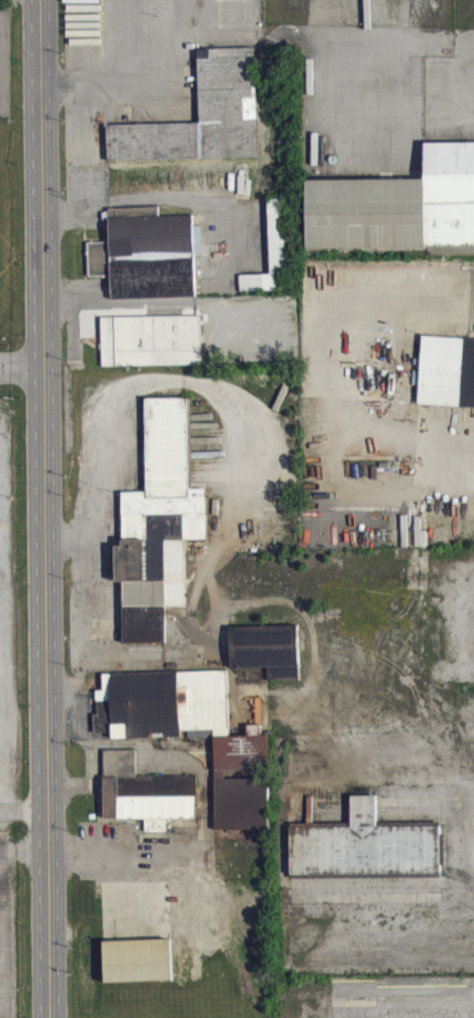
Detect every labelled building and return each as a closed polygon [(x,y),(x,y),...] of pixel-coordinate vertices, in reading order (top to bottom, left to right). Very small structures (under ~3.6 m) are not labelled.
[(109,170),(260,165),(257,56),(199,57),(201,130),(108,133),(109,170)] [(309,255),(473,255),(473,151),(427,151),(427,188),(309,188),(309,255)] [(197,305),(196,262),(203,262),(203,234),(194,234),(194,223),(159,224),(159,215),(110,216),(111,250),(89,251),(90,285),(112,284),(113,307),(197,305)] [(255,283),(241,283),(241,297),(255,297),(255,283)] [(473,416),(473,404),(463,404),(465,346),(424,344),(420,413),(473,416)] [(149,505),(191,505),(189,406),(147,407),(149,505)] [(127,653),(168,650),(166,615),(189,614),(183,523),(180,523),(181,535),(178,535),(177,523),(166,524),(166,531),(156,532),(155,522),(147,523),(149,547),(123,549),(124,554),(116,554),(119,590),(123,590),(127,653)] [(231,636),(233,678),(270,676),(270,688),(302,687),(300,633),(231,636)] [(231,744),(229,678),(104,682),(104,699),(98,699),(99,722),(95,723),(95,741),(113,740),(114,746),(194,744),(194,747),(215,746),(216,778),(271,777),(270,743),(231,744)] [(198,827),(198,784),(137,784),(137,758),(105,758),(106,827),(147,826),(147,840),(168,840),(168,827),(198,827)] [(378,804),(353,804),(353,836),(292,836),(292,883),(442,881),(442,835),(378,835),(378,804)] [(106,991),(174,989),(172,948),(105,949),(106,991)]
